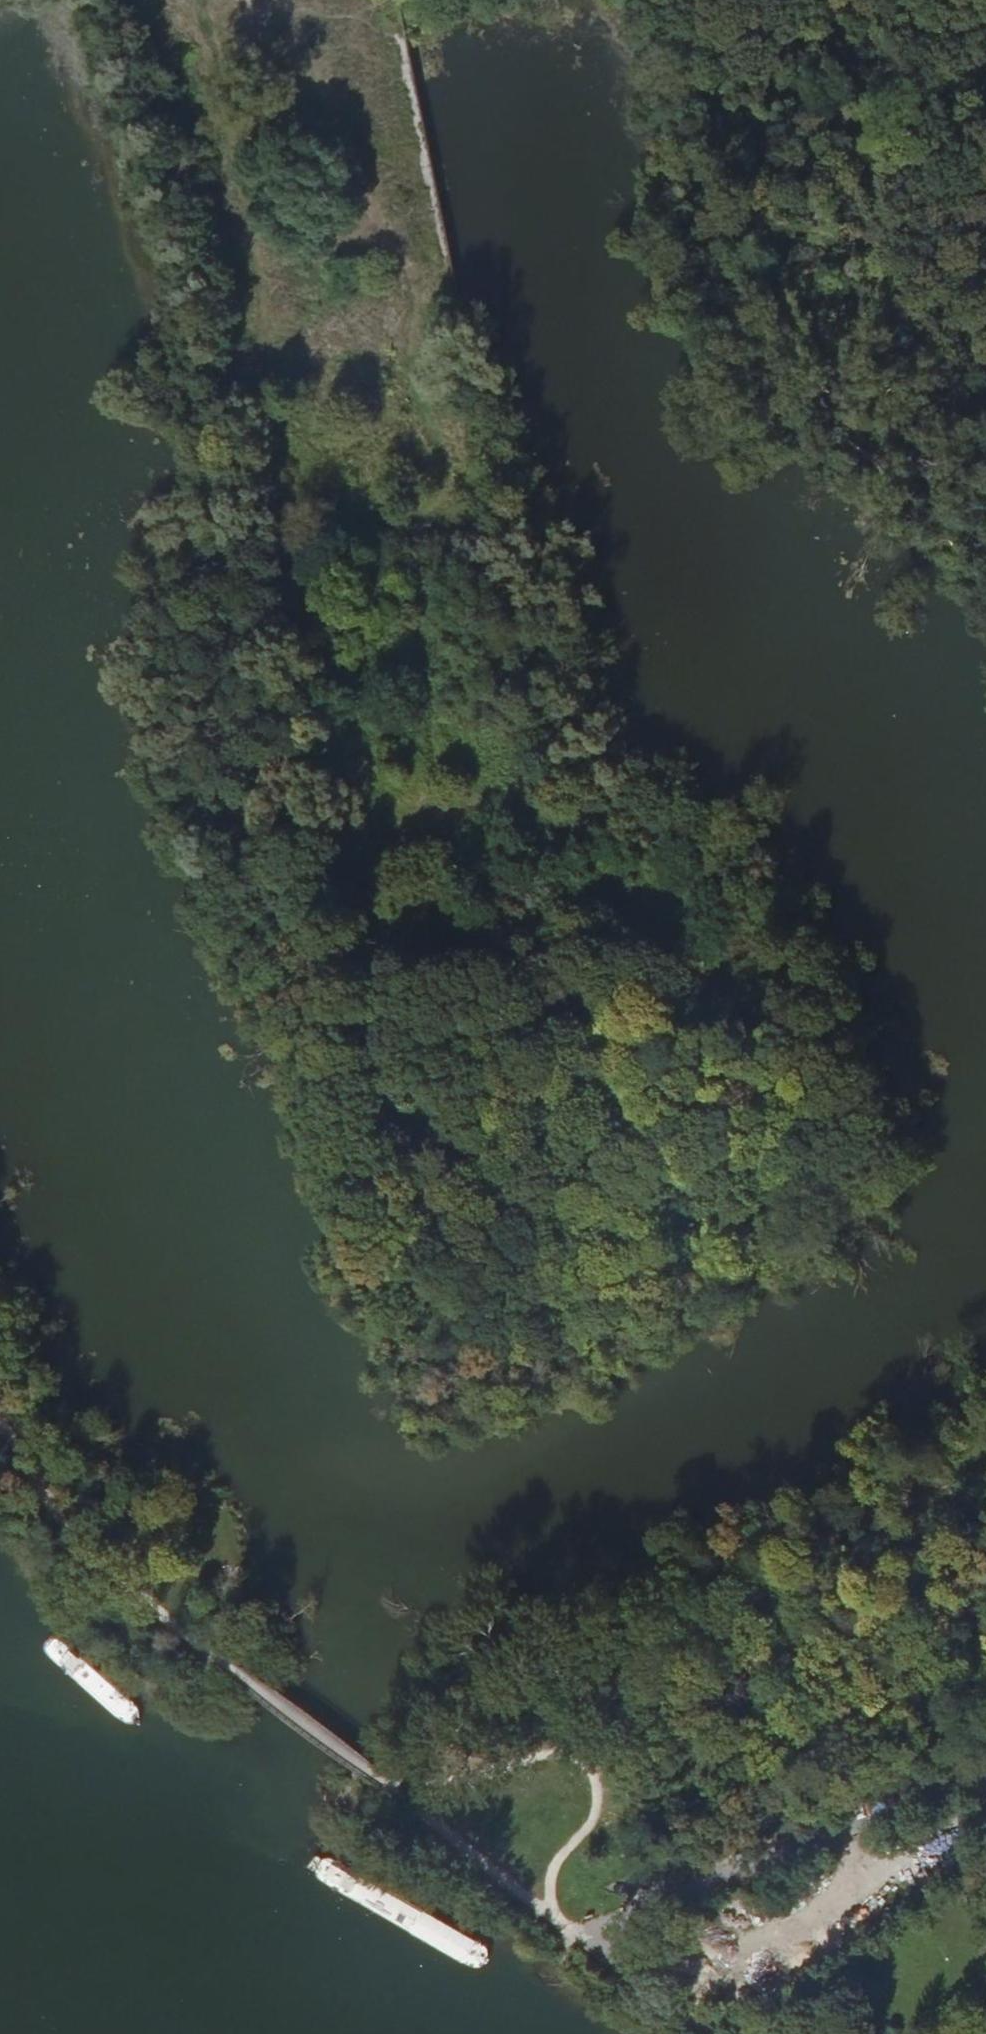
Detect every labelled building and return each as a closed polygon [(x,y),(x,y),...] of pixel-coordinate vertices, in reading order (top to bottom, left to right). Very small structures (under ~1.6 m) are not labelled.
[(764,1792),(757,1775),(746,1779),(753,1796),(764,1792)]
